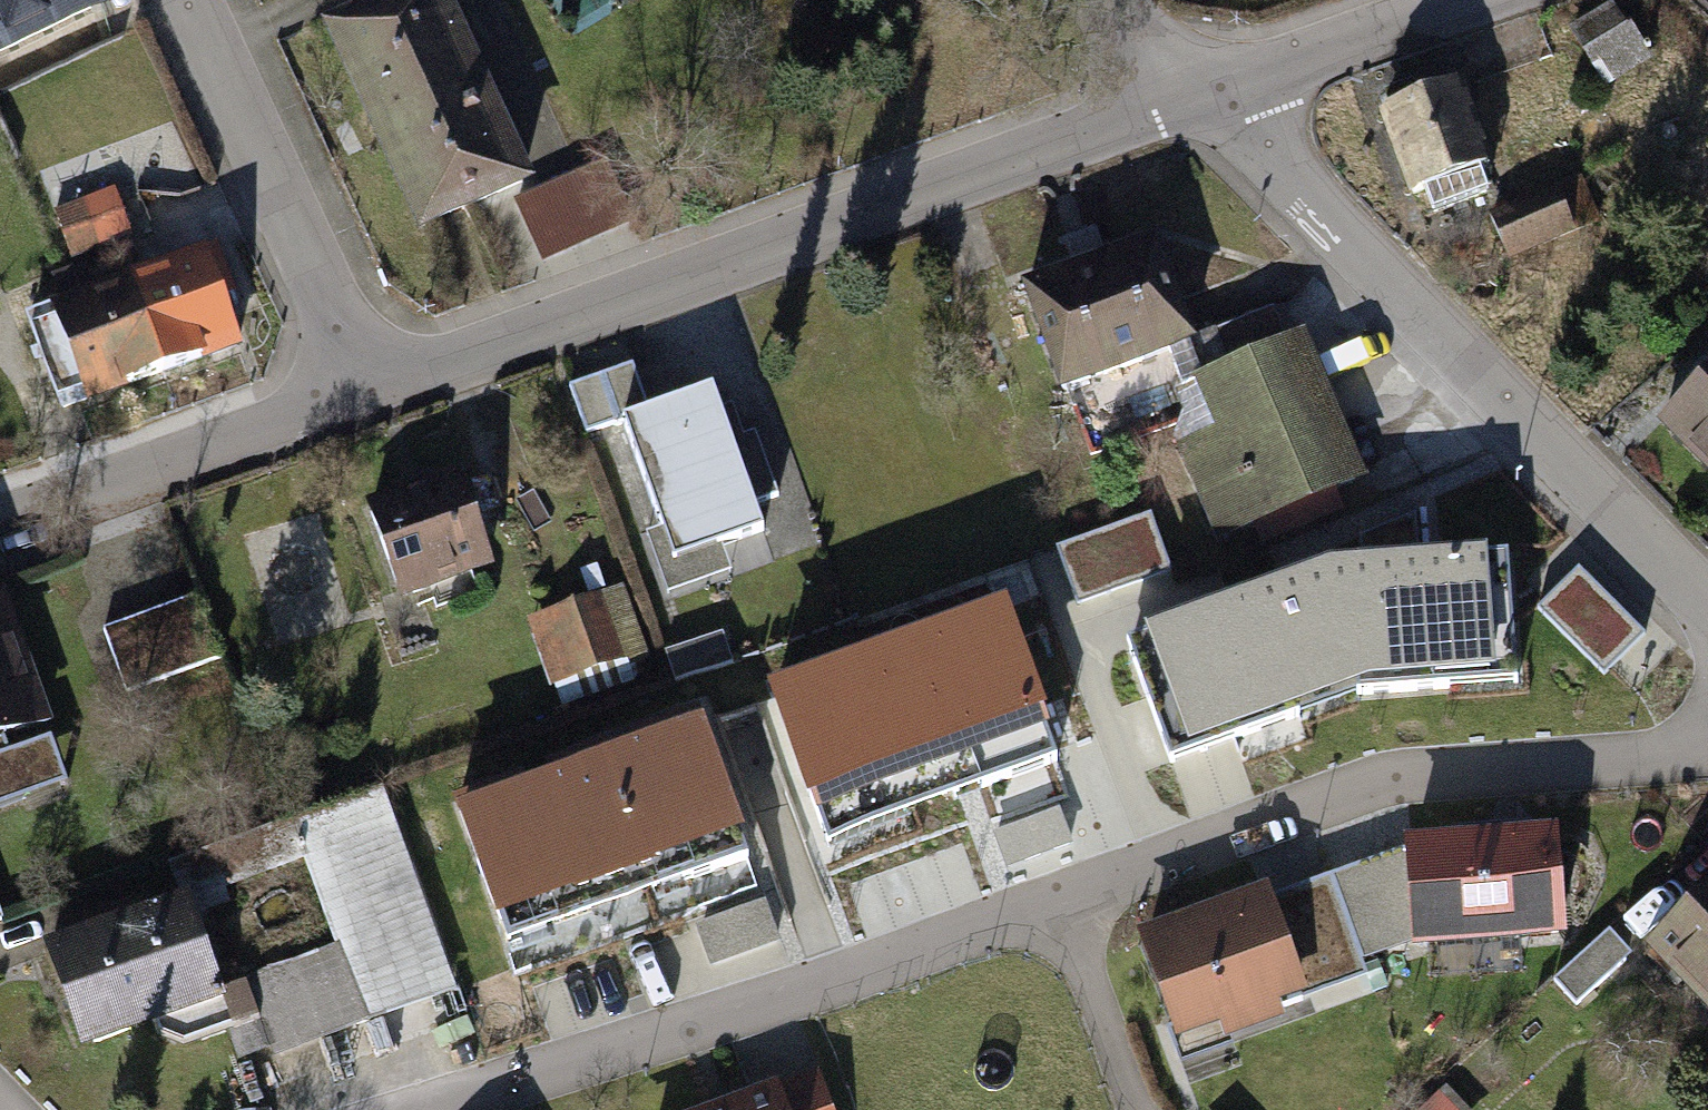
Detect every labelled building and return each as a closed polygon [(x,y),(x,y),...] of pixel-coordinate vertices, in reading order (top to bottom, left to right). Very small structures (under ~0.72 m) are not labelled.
[(110,0),(0,0),(0,54),(110,0)] [(455,0),(385,0),(330,26),(417,211),(530,158),(455,0)] [(1615,2),(1574,27),(1613,91),(1654,66),(1615,2)] [(1459,81),(1385,110),(1419,196),(1493,167),(1459,81)] [(554,262),(593,237),(560,184),(520,209),(554,262)] [(1561,189),(1492,216),(1510,259),(1578,232),(1561,189)] [(125,190),(62,214),(77,252),(140,228),(125,190)] [(1164,234),(1035,283),(1075,387),(1204,337),(1164,234)] [(216,243),(122,277),(155,370),(249,337),(216,243)] [(59,404),(155,370),(122,277),(26,311),(59,404)] [(1227,424),(1189,440),(1227,531),(1378,469),(1321,330),(1207,377),(1227,424)] [(623,417),(648,410),(635,364),(568,383),(582,429),(623,417)] [(1668,413),(1707,460),(1707,379),(1668,413)] [(753,505),(777,497),(756,432),(729,441),(712,391),(648,410),(623,417),(671,561),(761,531),(753,505)] [(467,469),(376,504),(406,586),(498,551),(467,469)] [(1083,602),(1177,568),(1157,514),(1063,548),(1083,602)] [(1328,550),(1144,617),(1189,735),(1374,667),(1493,659),(1487,536),(1328,550)] [(1548,609),(1608,673),(1649,634),(1589,571),(1548,609)] [(609,589),(536,613),(561,684),(633,659),(609,589)] [(203,591),(103,624),(124,688),(224,655),(203,591)] [(0,597),(0,804),(74,777),(8,595),(0,597)] [(1008,597),(776,679),(830,833),(1063,751),(1008,597)] [(704,710),(453,796),(501,938),(753,852),(704,710)] [(183,856),(197,895),(231,990),(256,1059),(457,987),(384,784),(183,856)] [(1413,842),(1418,955),(1575,949),(1570,836),(1413,842)] [(1271,892),(1301,983),(1360,964),(1330,872),(1271,892)] [(12,918),(0,888),(0,923),(12,918)] [(1655,938),(1707,995),(1707,890),(1655,938)] [(1301,983),(1271,892),(1150,932),(1185,1037),(1306,997),(1301,983)] [(197,895),(52,947),(86,1042),(231,990),(197,895)] [(1634,948),(1610,922),(1552,973),(1576,1000),(1634,948)] [(703,1109),(839,1109),(824,1068),(703,1109)] [(1448,1096),(1433,1109),(1462,1109),(1448,1096)]
